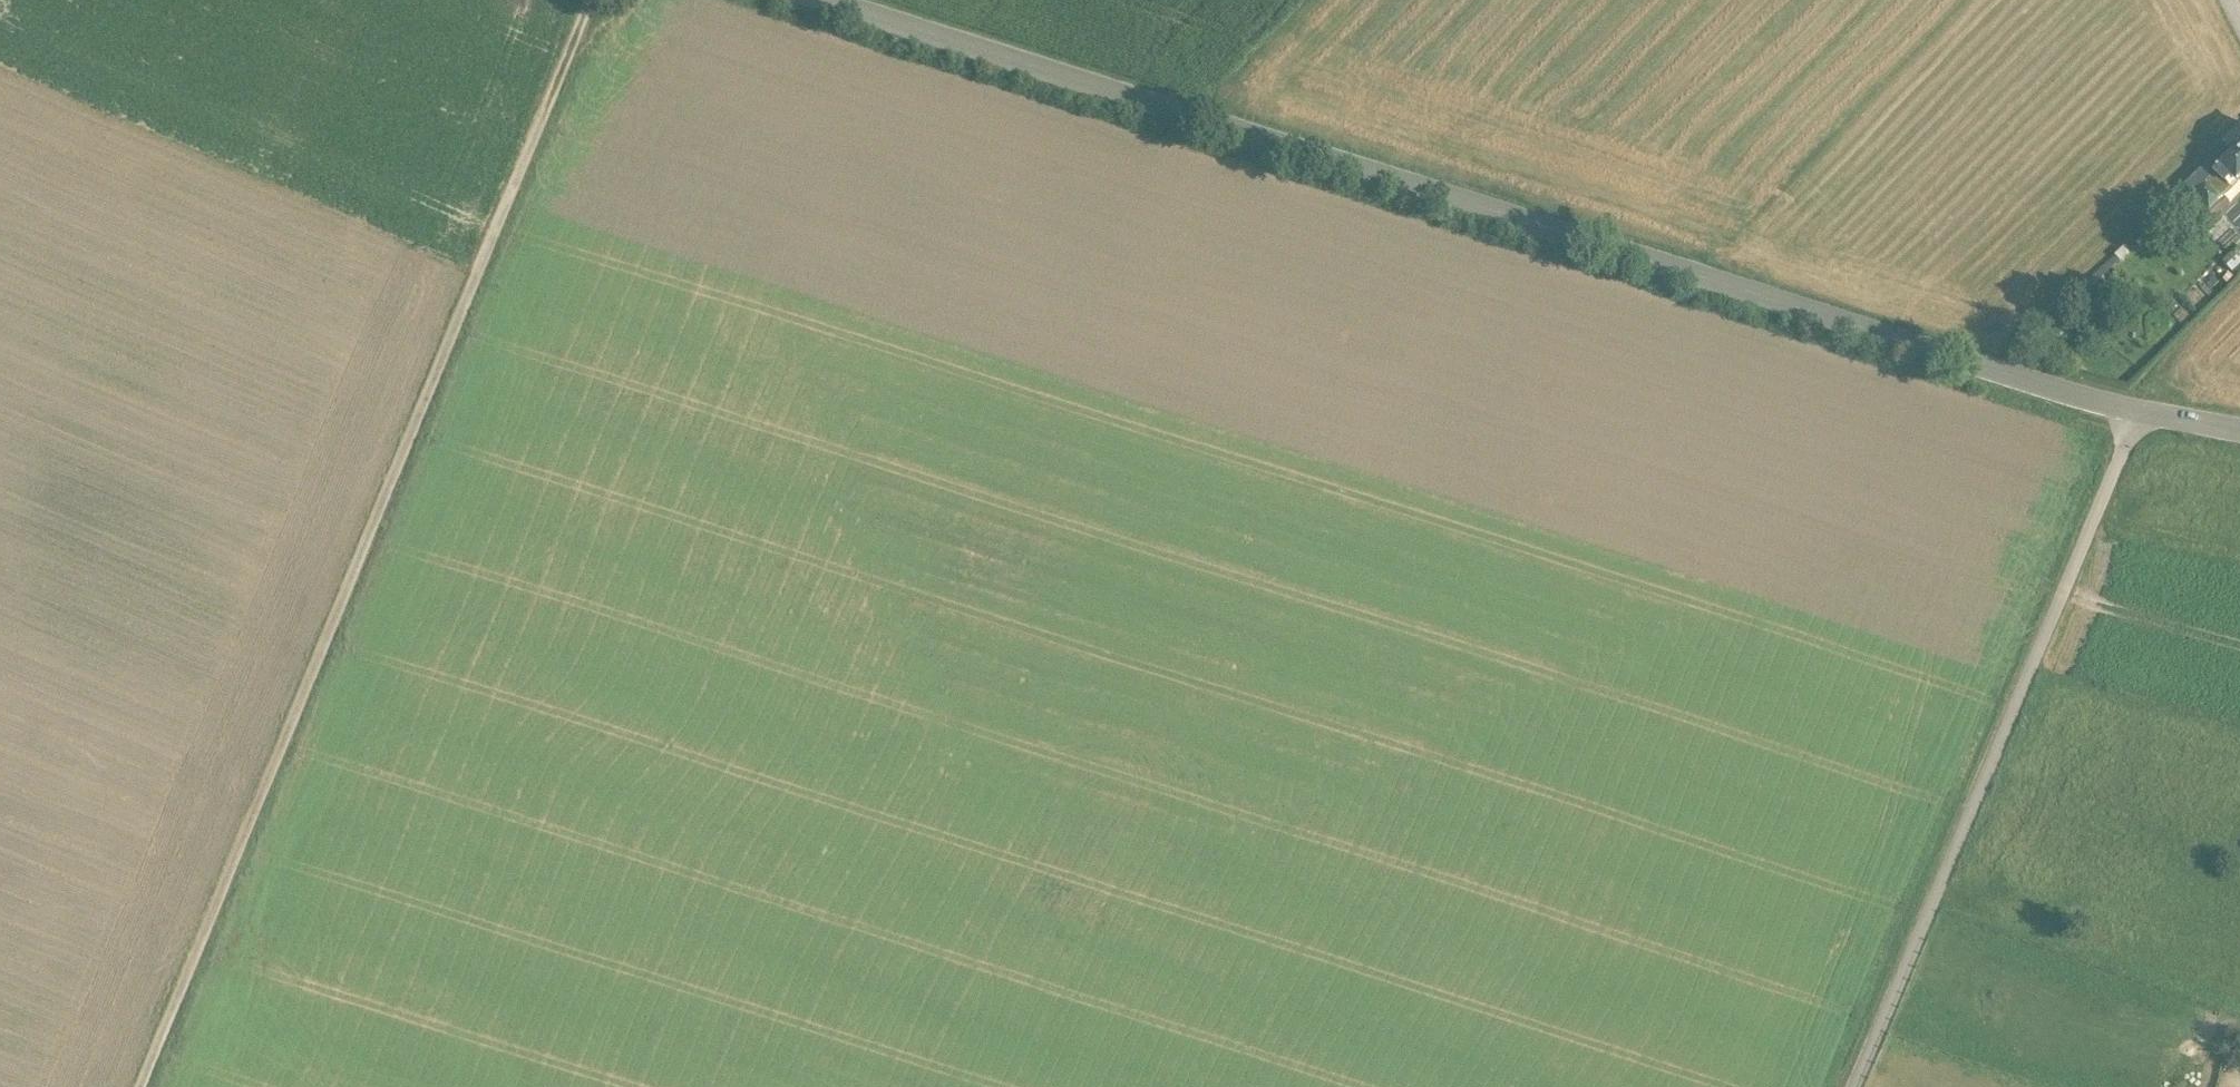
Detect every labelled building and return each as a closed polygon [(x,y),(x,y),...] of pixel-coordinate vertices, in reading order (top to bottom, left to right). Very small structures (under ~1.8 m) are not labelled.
[(2227,151),(2234,158),(2215,177),(2231,193),(2239,184),(2239,138),(2227,151)] [(2226,150),(2186,190),(2194,198),(2215,177),(2234,158),(2227,151),(2226,150)] [(2194,198),(2193,199),(2209,214),(2231,193),(2215,177),(2194,198)]
